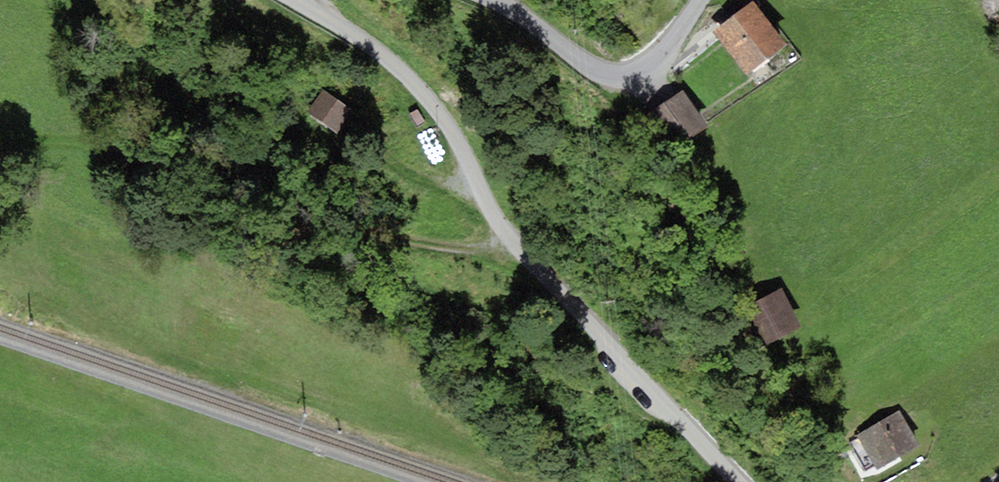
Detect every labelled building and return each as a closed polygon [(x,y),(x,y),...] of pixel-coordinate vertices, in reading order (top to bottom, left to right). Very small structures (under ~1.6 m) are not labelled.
[(751,1),(711,32),(745,76),(786,46),(751,1)] [(323,88),(307,110),(338,132),(354,110),(323,88)] [(683,89),(647,113),(671,149),(707,125),(683,89)] [(782,289),(740,310),(760,349),(802,328),(782,289)] [(899,411),(856,436),(876,470),(919,445),(899,411)]
